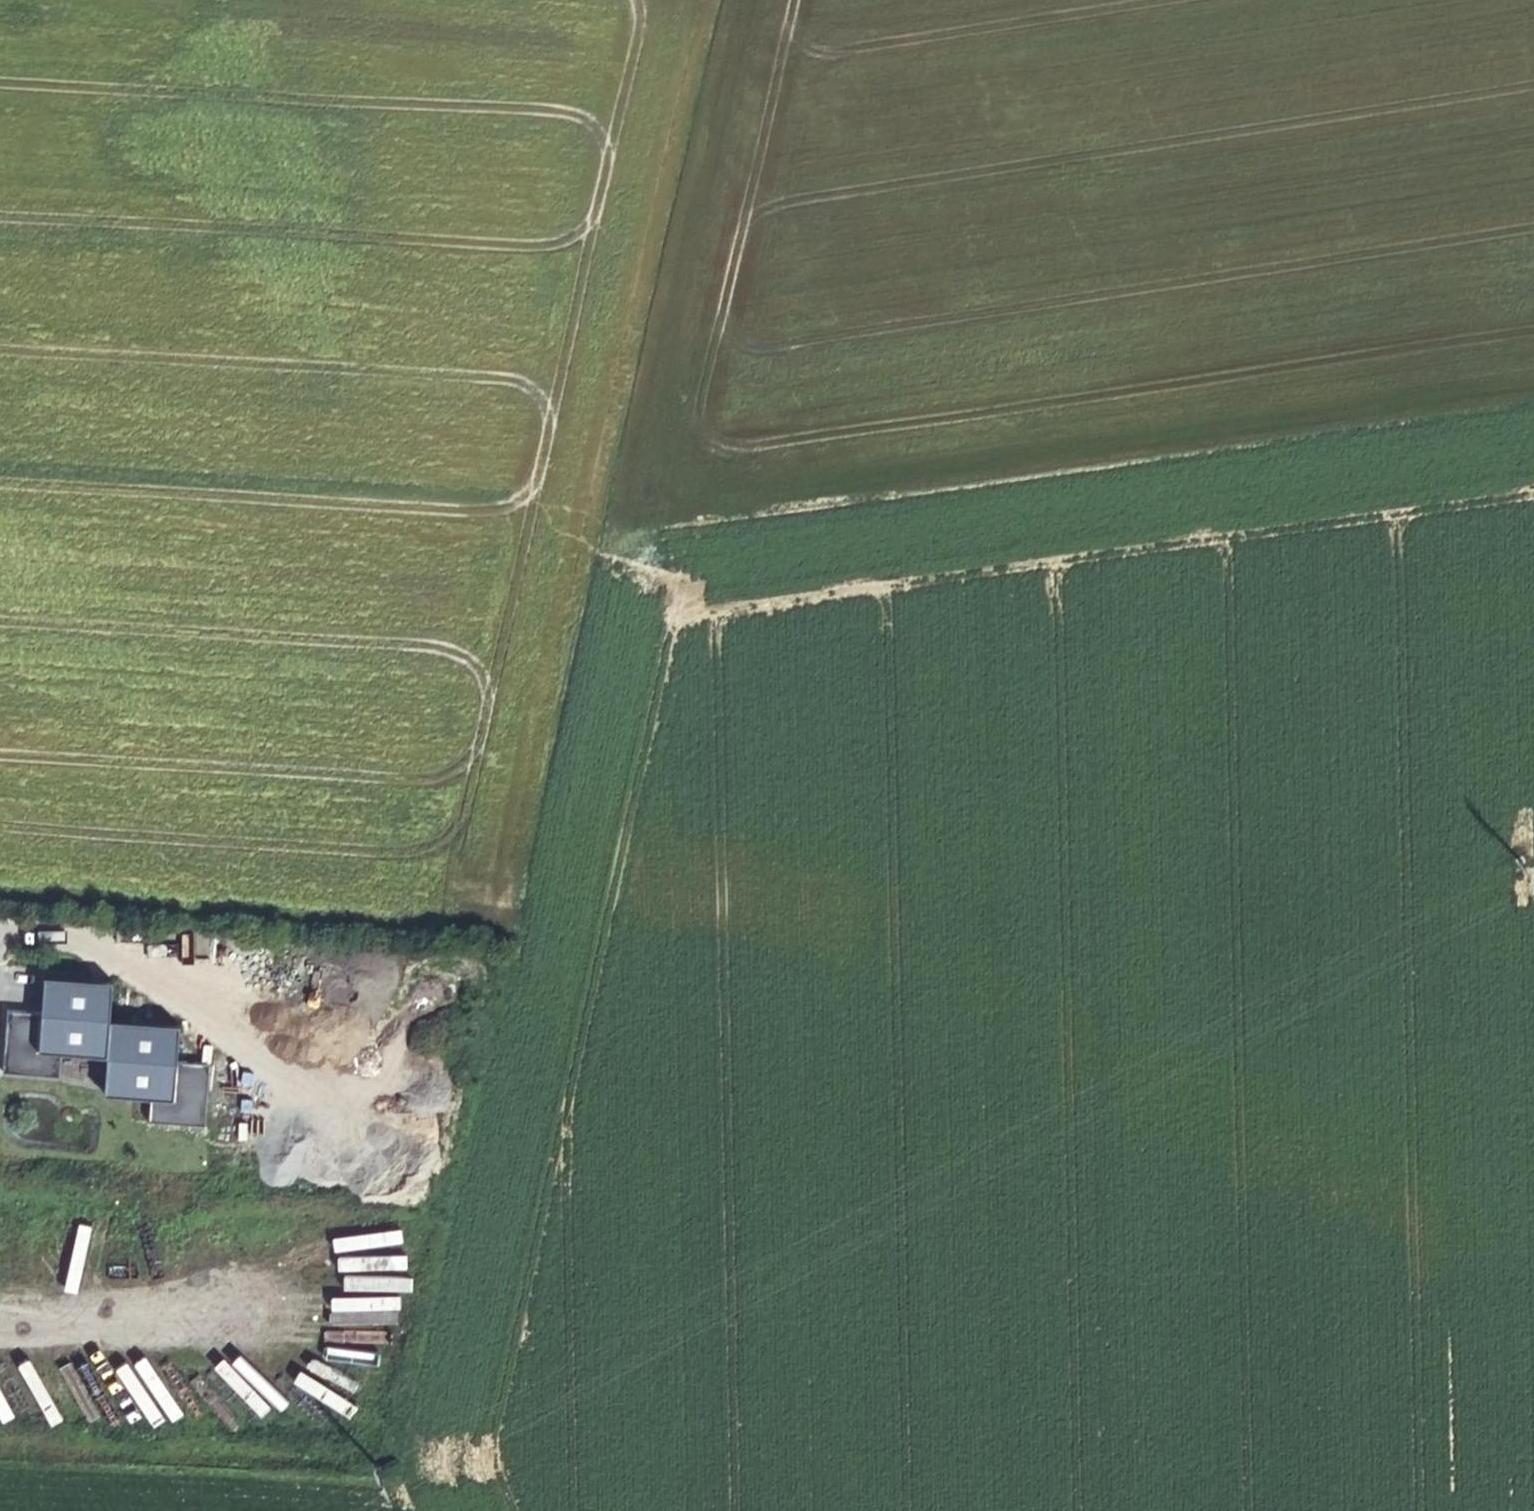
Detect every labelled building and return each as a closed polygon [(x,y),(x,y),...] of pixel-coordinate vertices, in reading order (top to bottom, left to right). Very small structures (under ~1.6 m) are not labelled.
[(2,1005),(0,1030),(0,1068),(55,1072),(58,1044),(104,1051),(102,1092),(146,1095),(144,1118),(204,1125),(207,1061),(178,1054),(178,1018),(106,1009),(109,972),(42,966),(39,1007),(2,1005)] [(192,1414),(205,1406),(169,1348),(156,1356),(192,1414)] [(221,1357),(209,1367),(255,1416),(266,1406),(221,1357)] [(133,1360),(120,1363),(137,1430),(149,1427),(133,1360)] [(357,1413),(361,1401),(327,1391),(323,1403),(357,1413)]
